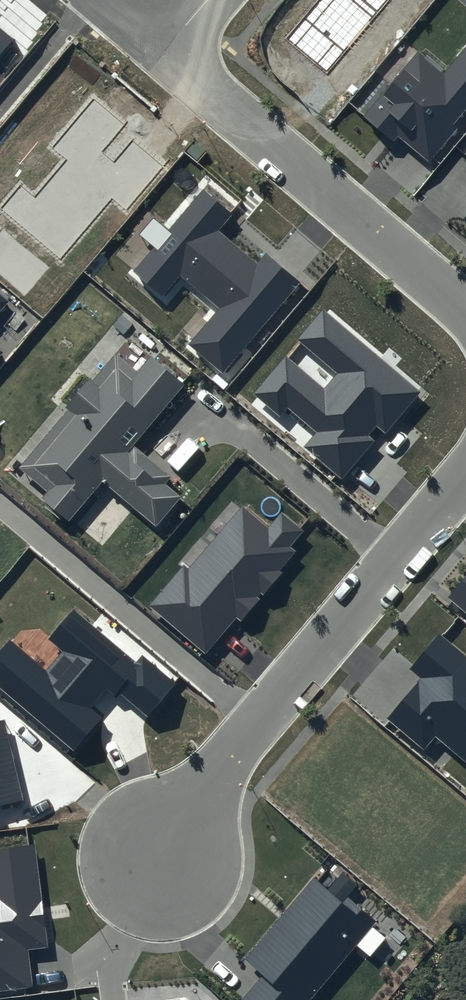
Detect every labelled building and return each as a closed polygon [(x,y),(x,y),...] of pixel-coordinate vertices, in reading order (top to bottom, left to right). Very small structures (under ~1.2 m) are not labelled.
[(285,37),(327,72),(388,0),(317,0),(285,37)] [(0,28),(0,57),(14,40),(0,28)] [(445,74),(419,52),(365,116),(394,140),(399,134),(430,159),(457,127),(453,124),(465,109),(465,49),(445,74)] [(93,100),(52,148),(66,159),(35,195),(21,183),(0,208),(59,259),(111,198),(125,210),(163,167),(132,141),(114,162),(101,151),(122,125),(93,100)] [(233,215),(203,189),(134,271),(163,296),(181,275),(219,308),(188,344),(222,373),(299,283),(265,253),(258,262),(220,230),(233,215)] [(0,294),(0,312),(9,302),(0,294)] [(419,391),(324,310),(298,341),(336,373),(324,388),(285,356),(253,394),(280,417),(287,408),(315,432),(303,446),(343,479),(375,441),(368,435),(377,424),(385,431),(419,391)] [(104,478),(156,523),(180,494),(165,481),(170,475),(135,444),(130,450),(127,448),(184,382),(152,354),(138,370),(117,352),(93,380),(89,377),(65,404),(70,409),(21,466),(48,489),(43,495),(70,518),(104,478)] [(302,530),(281,512),(267,528),(242,507),(189,570),(183,565),(148,606),(205,655),(235,619),(241,623),(282,575),(278,571),(295,552),(288,546),(302,530)] [(447,598),(465,613),(465,575),(447,598)] [(72,609),(49,637),(62,648),(44,668),(10,639),(0,650),(0,687),(73,750),(100,718),(92,711),(113,686),(149,717),(178,683),(143,653),(134,662),(72,609)] [(439,634),(409,669),(420,678),(384,720),(423,754),(436,739),(465,765),(465,657),(439,634)] [(23,799),(3,719),(0,720),(0,805),(23,799)] [(0,850),(0,990),(32,986),(27,950),(49,947),(34,845),(0,850)] [(316,872),(243,959),(263,975),(242,999),(309,999),(375,921),(316,872)]
